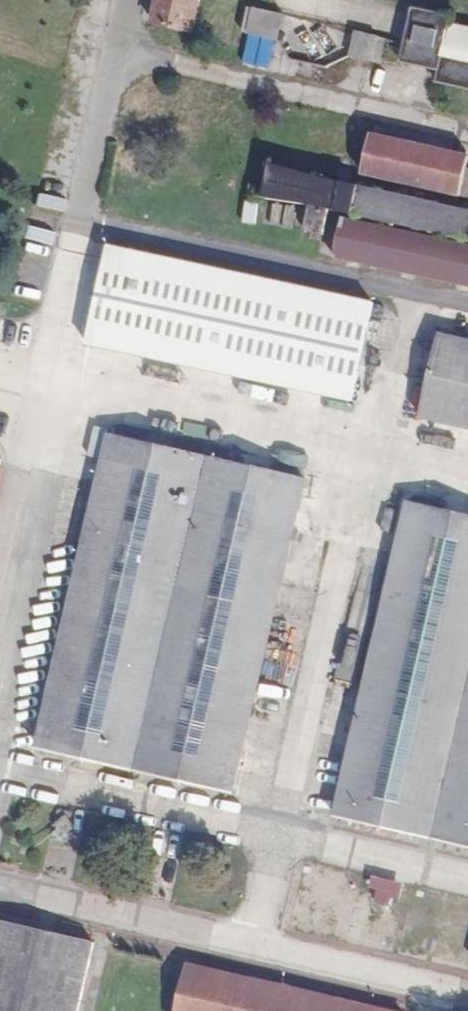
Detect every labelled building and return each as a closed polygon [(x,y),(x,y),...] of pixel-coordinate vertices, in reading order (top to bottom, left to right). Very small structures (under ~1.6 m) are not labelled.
[(200,0),(159,0),(154,23),(193,32),(200,0)] [(449,15),(414,8),(402,62),(439,70),(436,82),(467,89),(467,30),(450,26),(452,16),(449,15)] [(277,37),(282,18),(254,9),(248,33),(277,37)] [(373,62),(379,37),(356,32),(350,56),(373,62)] [(387,39),(379,37),(373,62),(380,63),(387,39)] [(372,134),(363,174),(467,198),(467,156),(372,134)] [(355,184),(339,181),(265,162),(264,168),(268,169),(265,189),(264,193),(259,192),(258,197),(267,200),(310,206),(305,231),(324,235),(329,210),(467,240),(467,210),(355,184)] [(344,218),(335,258),(467,286),(467,245),(344,218)] [(373,303),(109,246),(88,345),(352,401),(373,303)] [(441,335),(422,418),(467,428),(467,341),(441,335)] [(234,792),(305,480),(110,435),(38,748),(234,792)] [(391,573),(336,816),(467,847),(467,516),(408,503),(391,573)] [(391,905),(393,893),(378,889),(376,902),(391,905)] [(95,943),(0,921),(0,1010),(79,1010),(95,943)] [(189,965),(179,1010),(388,1010),(189,965)]
